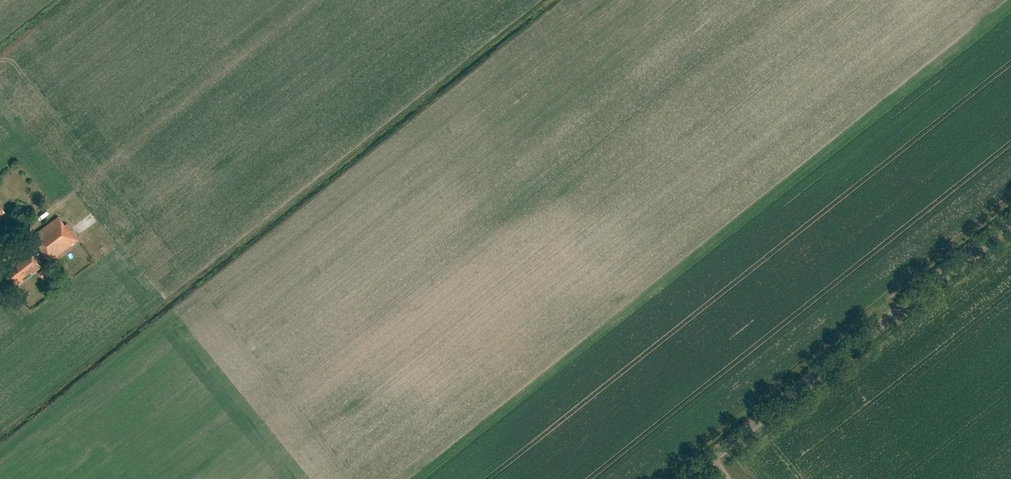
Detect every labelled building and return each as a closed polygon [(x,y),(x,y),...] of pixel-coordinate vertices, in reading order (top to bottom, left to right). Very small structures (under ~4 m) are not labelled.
[(33,235),(40,244),(37,246),(49,262),(78,240),(66,224),(65,225),(58,217),(33,235)] [(12,269),(10,271),(19,284),(41,267),(28,250),(9,265),(12,269)] [(43,278),(50,273),(46,268),(39,273),(43,278)]
